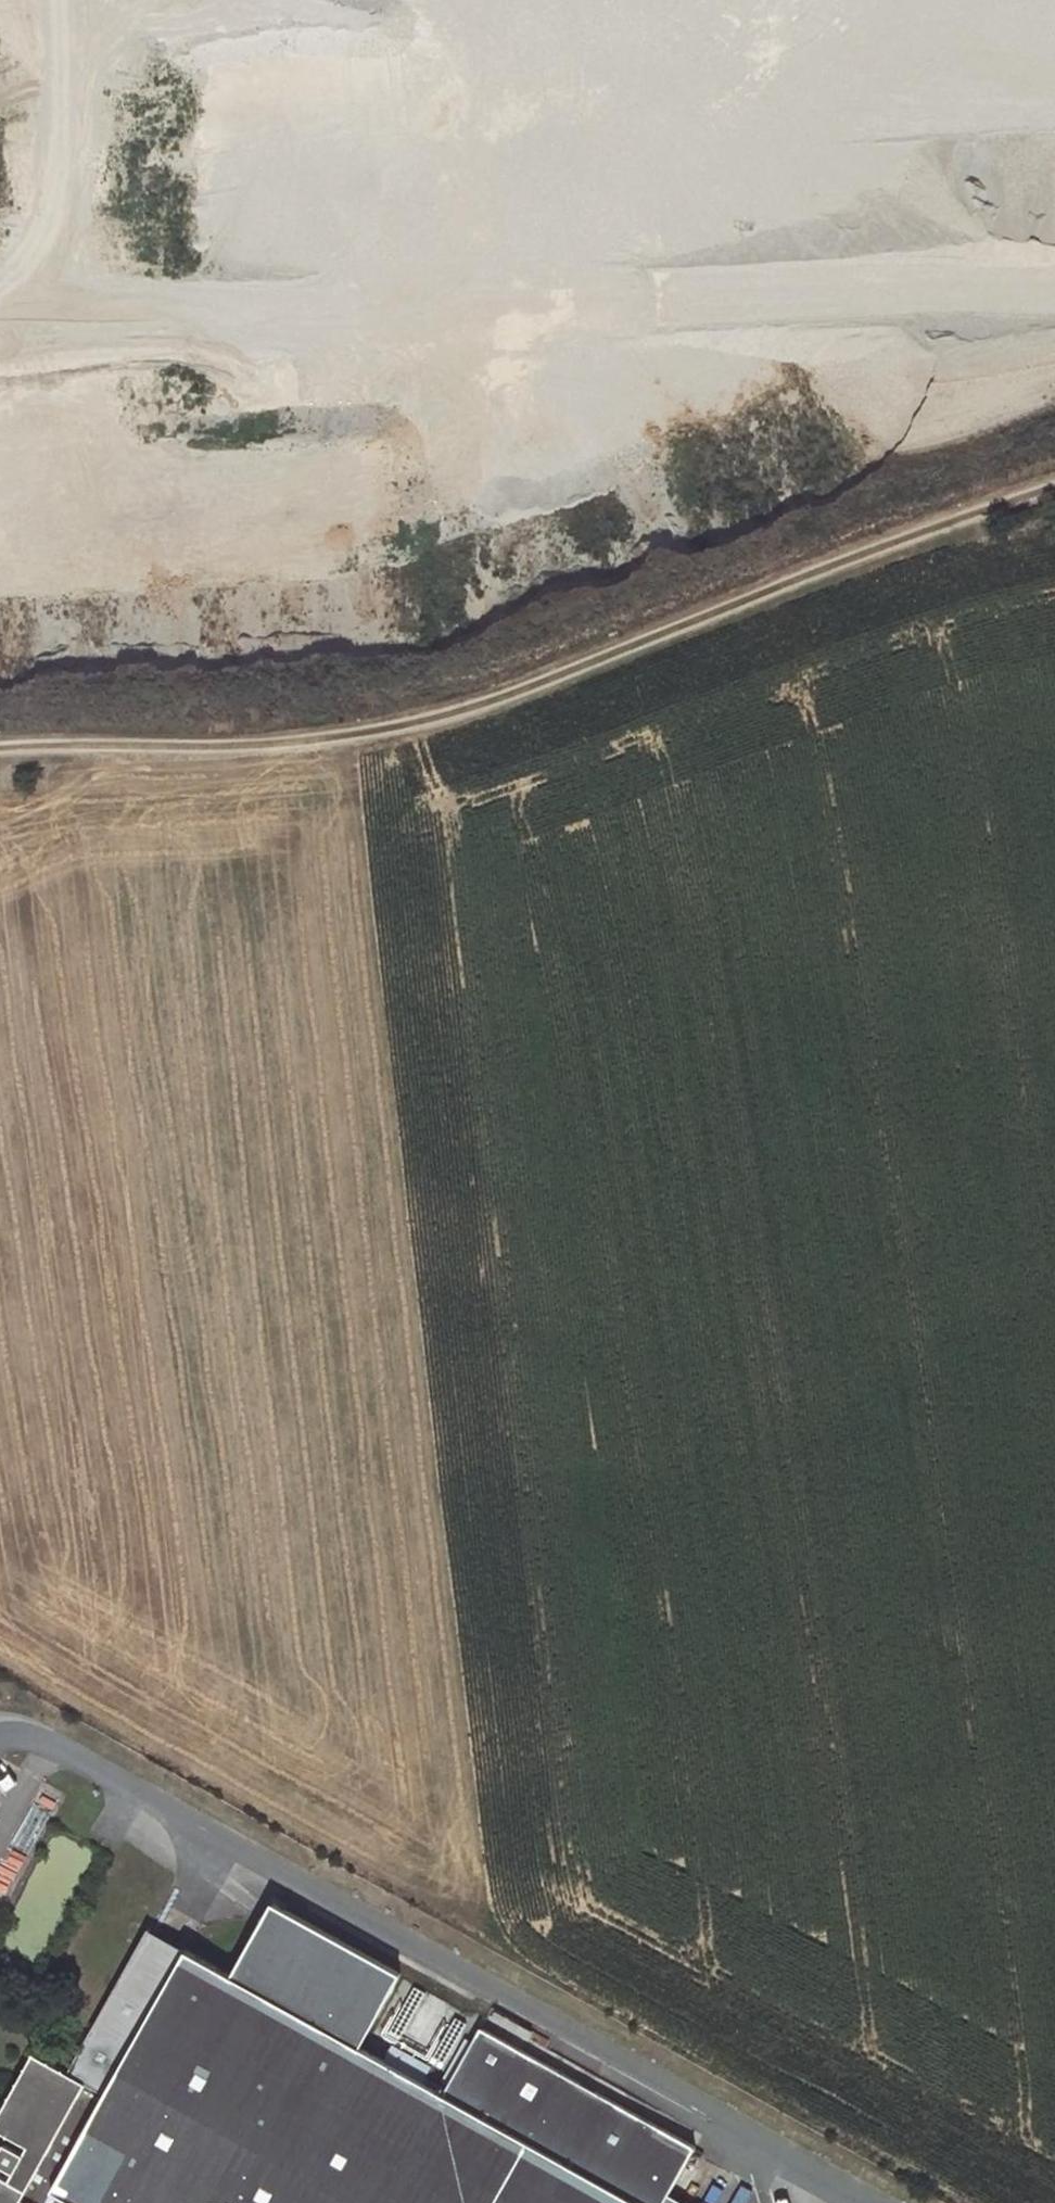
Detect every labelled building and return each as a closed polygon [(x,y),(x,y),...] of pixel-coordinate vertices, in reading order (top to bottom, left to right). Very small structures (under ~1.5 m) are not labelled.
[(272,1904),(231,1976),(359,2047),(399,1974),(272,1904)] [(146,1927),(134,1949),(171,1971),(184,1947),(146,1927)] [(134,1949),(66,2069),(35,2051),(0,2109),(0,2127),(25,2141),(21,2148),(5,2138),(0,2148),(0,2161),(9,2167),(5,2175),(1,2173),(0,2175),(0,2202),(485,2202),(521,2138),(473,2113),(509,2050),(474,2032),(437,2092),(359,2047),(231,1976),(184,1947),(171,1971),(134,1949)] [(664,2192),(690,2150),(509,2050),(473,2113),(521,2138),(485,2202),(658,2202),(664,2192)] [(664,2192),(658,2202),(682,2202),(664,2192)]
